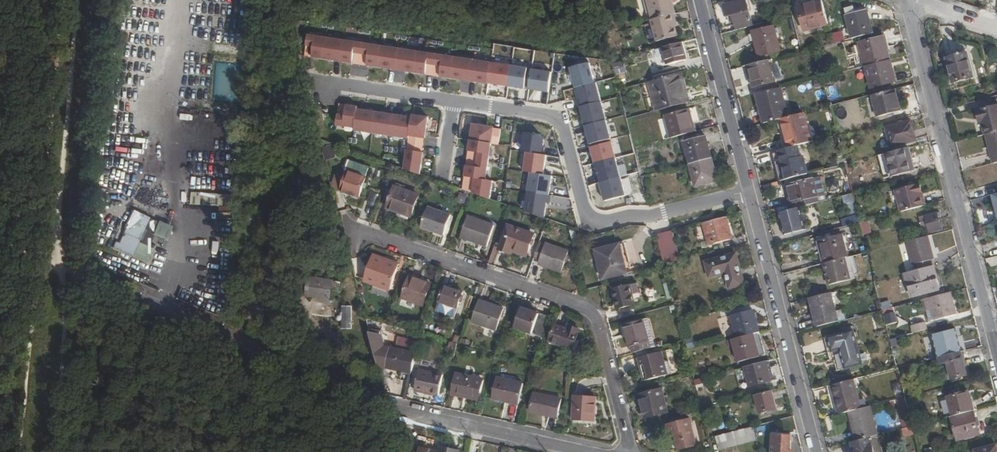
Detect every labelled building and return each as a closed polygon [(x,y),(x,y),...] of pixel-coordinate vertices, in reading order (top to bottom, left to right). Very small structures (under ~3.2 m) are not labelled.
[(654,18),(674,13),(677,12),(674,0),(650,0),(654,18)] [(738,25),(740,31),(756,27),(753,13),(750,1),(728,7),(731,18),(737,17),(738,25)] [(832,26),(825,1),(802,7),(809,32),(832,26)] [(731,18),(728,7),(726,7),(729,22),(735,20),(736,25),(738,25),(737,17),(731,18)] [(850,15),(856,39),(877,34),(870,9),(861,12),(853,14),(850,15)] [(654,18),(653,18),(659,40),(680,35),(677,24),(674,13),(654,18)] [(779,31),(757,36),(762,57),(784,51),(779,31)] [(309,59),(328,61),(331,40),(312,38),(309,59)] [(863,44),(869,67),(893,60),(894,60),(888,38),(863,44)] [(331,40),(328,61),(346,64),(349,43),(331,40)] [(685,41),(665,46),(670,63),(689,59),(685,41)] [(349,43),(346,64),(364,67),(367,46),(349,43)] [(367,46),(364,67),(382,69),(385,49),(367,46)] [(385,49),(382,69),(401,72),(404,51),(385,49)] [(404,51),(401,72),(419,75),(422,54),(404,51)] [(950,58),(957,82),(977,76),(971,52),(950,58)] [(422,54),(419,75),(437,77),(440,57),(422,54)] [(440,57),(437,77),(455,80),(458,59),(440,57)] [(458,59),(455,80),(473,83),(476,62),(458,59)] [(899,81),(893,60),(869,67),(875,87),(899,81)] [(778,82),(773,61),(752,66),(757,87),(778,82)] [(215,62),(214,100),(238,101),(239,63),(215,62)] [(476,62),(473,83),(492,86),(492,85),(495,65),(476,62)] [(573,69),(579,89),(580,89),(598,84),(593,64),(573,69)] [(495,65),(492,85),(512,88),(514,68),(495,65)] [(514,68),(512,88),(532,91),(535,71),(514,68)] [(817,79),(824,77),(821,68),(815,70),(817,79)] [(535,71),(532,91),(552,94),(555,74),(535,71)] [(682,73),(653,80),(660,109),(692,101),(688,87),(685,87),(682,73)] [(598,84),(580,89),(583,100),(581,100),(584,108),(604,103),(599,84),(598,84)] [(783,89),(760,95),(763,106),(764,106),(769,123),(785,119),(791,118),(783,89)] [(899,90),(876,96),(881,117),(904,111),(899,90)] [(609,122),(604,103),(584,108),(588,127),(609,122)] [(340,127),(358,130),(361,112),(362,109),(343,106),(340,127)] [(988,135),(989,135),(996,133),(996,106),(982,110),(988,135)] [(665,114),(670,138),(697,131),(691,108),(665,114)] [(358,132),(376,135),(379,114),(361,112),(358,130),(358,132)] [(379,114),(376,135),(395,138),(398,117),(379,114)] [(791,118),(785,119),(792,149),(799,147),(814,143),(806,114),(791,118)] [(416,120),(398,117),(395,138),(413,141),(416,120)] [(412,145),(426,147),(428,140),(429,140),(432,120),(416,117),(416,120),(413,141),(412,145)] [(614,140),(609,122),(588,127),(593,146),(614,140)] [(914,122),(889,128),(894,147),(919,141),(914,122)] [(474,142),(494,145),(502,146),(504,131),(496,130),(496,132),(491,131),(491,128),(476,126),(474,142)] [(525,153),(530,154),(546,156),(547,148),(546,148),(547,141),(544,137),(528,134),(525,153)] [(689,140),(694,164),(716,158),(710,134),(689,140)] [(619,159),(614,140),(593,146),(598,164),(619,159)] [(474,142),(471,160),(491,163),(494,145),(474,142)] [(425,154),(426,147),(412,145),(408,172),(424,177),(427,154),(425,154)] [(792,149),(776,153),(778,163),(783,162),(788,181),(809,175),(804,158),(802,158),(799,147),(792,149)] [(546,156),(530,154),(527,173),(534,174),(547,176),(549,157),(546,156)] [(896,160),(899,174),(918,170),(916,161),(909,163),(907,157),(896,160)] [(721,179),(716,158),(694,164),(692,164),(698,185),(721,179)] [(624,178),(619,159),(598,164),(603,183),(624,178)] [(468,178),(488,181),(491,163),(471,160),(468,178)] [(783,162),(778,163),(782,182),(788,181),(783,162)] [(588,184),(600,181),(596,164),(584,167),(588,184)] [(940,172),(938,165),(924,169),(925,176),(940,172)] [(370,180),(352,174),(346,193),(363,199),(370,180)] [(547,176),(534,174),(531,193),(552,196),(555,177),(547,176)] [(496,182),(488,181),(468,178),(466,191),(493,201),(496,182)] [(629,197),(624,178),(603,183),(608,202),(629,197)] [(797,203),(798,209),(803,207),(823,202),(817,180),(792,186),(795,196),(792,197),(793,204),(797,203)] [(904,213),(926,207),(923,196),(925,195),(923,185),(899,191),(904,213)] [(364,201),(373,206),(380,194),(372,189),(364,201)] [(422,198),(398,190),(391,210),(415,219),(422,198)] [(192,205),(225,206),(226,194),(192,192),(192,205)] [(124,212),(130,201),(113,193),(108,204),(124,212)] [(554,197),(552,196),(531,193),(528,213),(548,220),(550,204),(553,204),(554,197)] [(845,221),(846,228),(863,223),(855,194),(845,196),(851,219),(845,221)] [(131,199),(130,201),(124,212),(126,213),(121,223),(125,225),(114,247),(147,263),(156,246),(152,244),(159,230),(149,225),(156,210),(131,199)] [(798,209),(782,213),(787,236),(809,230),(803,207),(798,209)] [(454,217),(432,210),(425,230),(448,238),(454,217)] [(928,216),(933,233),(944,231),(941,219),(944,218),(943,213),(928,216)] [(729,216),(705,222),(710,243),(734,237),(729,216)] [(499,229),(472,219),(465,240),(492,249),(499,229)] [(869,222),(863,223),(866,236),(872,235),(869,222)] [(537,237),(511,228),(503,252),(514,255),(516,250),(531,255),(537,237)] [(679,252),(673,230),(659,234),(666,263),(678,260),(676,253),(679,252)] [(822,241),(827,263),(849,258),(852,257),(846,235),(822,241)] [(928,237),(906,242),(913,266),(935,260),(928,237)] [(551,245),(543,266),(565,274),(573,252),(551,245)] [(598,251),(605,279),(629,274),(622,245),(598,251)] [(739,253),(708,262),(712,276),(727,272),(732,288),(747,284),(739,253)] [(377,257),(368,282),(395,291),(403,271),(386,265),(387,261),(377,257)] [(849,258),(827,263),(833,285),(855,279),(849,258)] [(404,267),(387,261),(386,265),(403,271),(404,267)] [(915,296),(942,289),(939,279),(935,279),(932,267),(931,267),(909,273),(915,296)] [(305,295),(331,300),(334,282),(309,277),(305,295)] [(412,278),(405,299),(426,307),(434,285),(412,278)] [(664,284),(667,299),(673,298),(670,282),(664,284)] [(618,290),(623,309),(640,305),(635,286),(618,290)] [(448,288),(443,303),(462,310),(467,295),(448,288)] [(836,292),(813,298),(821,328),(844,322),(836,292)] [(952,293),(932,298),(938,321),(958,316),(952,293)] [(483,301),(476,323),(500,331),(508,310),(483,301)] [(342,329),(353,329),(353,306),(342,306),(342,329)] [(735,315),(740,337),(762,332),(756,310),(735,315)] [(518,330),(547,341),(554,321),(525,311),(518,330)] [(888,316),(890,324),(900,322),(898,313),(888,316)] [(628,326),(634,347),(651,343),(646,321),(628,326)] [(913,327),(915,333),(930,329),(928,323),(913,327)] [(558,328),(553,344),(576,353),(583,333),(573,329),(571,333),(558,328)] [(857,331),(833,338),(837,352),(844,350),(850,369),(866,364),(865,362),(863,354),(857,331)] [(937,336),(942,358),(964,352),(958,331),(937,336)] [(768,355),(762,332),(740,337),(735,339),(741,362),(768,355)] [(837,352),(833,338),(828,339),(831,353),(837,352)] [(533,342),(530,348),(539,352),(542,346),(533,342)] [(462,345),(454,343),(450,359),(458,362),(462,345)] [(390,371),(416,377),(423,349),(405,345),(403,353),(394,351),(390,371)] [(870,353),(863,354),(865,362),(872,360),(870,353)] [(647,367),(651,382),(670,377),(667,362),(665,354),(642,360),(644,368),(647,367)] [(948,362),(953,378),(968,375),(963,358),(948,362)] [(673,360),(667,362),(670,377),(677,375),(673,360)] [(769,361),(749,366),(753,384),(773,379),(769,361)] [(745,368),(737,370),(741,390),(749,389),(745,368)] [(590,377),(591,370),(574,369),(574,376),(590,377)] [(446,378),(423,373),(418,393),(442,399),(446,378)] [(487,382),(460,376),(456,396),(467,399),(468,396),(483,400),(487,382)] [(501,379),(496,400),(523,406),(528,385),(501,379)] [(855,380),(834,386),(842,415),(852,412),(863,409),(855,380)] [(896,396),(903,395),(901,383),(893,384),(896,396)] [(671,413),(665,389),(645,394),(648,407),(646,407),(649,418),(671,413)] [(775,391),(757,395),(762,414),(780,410),(775,391)] [(949,398),(954,417),(975,411),(971,395),(970,392),(949,398)] [(539,394),(534,412),(561,419),(566,400),(539,394)] [(947,397),(941,399),(946,417),(952,415),(947,397)] [(579,398),(577,423),(599,424),(601,399),(579,398)] [(863,409),(852,412),(860,441),(881,436),(873,407),(863,409)] [(975,411),(954,417),(960,439),(981,433),(980,429),(975,411)] [(699,446),(693,419),(670,424),(673,435),(678,434),(682,450),(699,446)] [(755,427),(718,436),(721,448),(758,440),(755,427)] [(914,427),(903,429),(905,437),(916,434),(914,427)] [(771,451),(790,451),(792,439),(789,438),(789,433),(774,431),(771,451)] [(854,443),(856,451),(886,451),(882,436),(881,436),(860,441),(854,443)]
